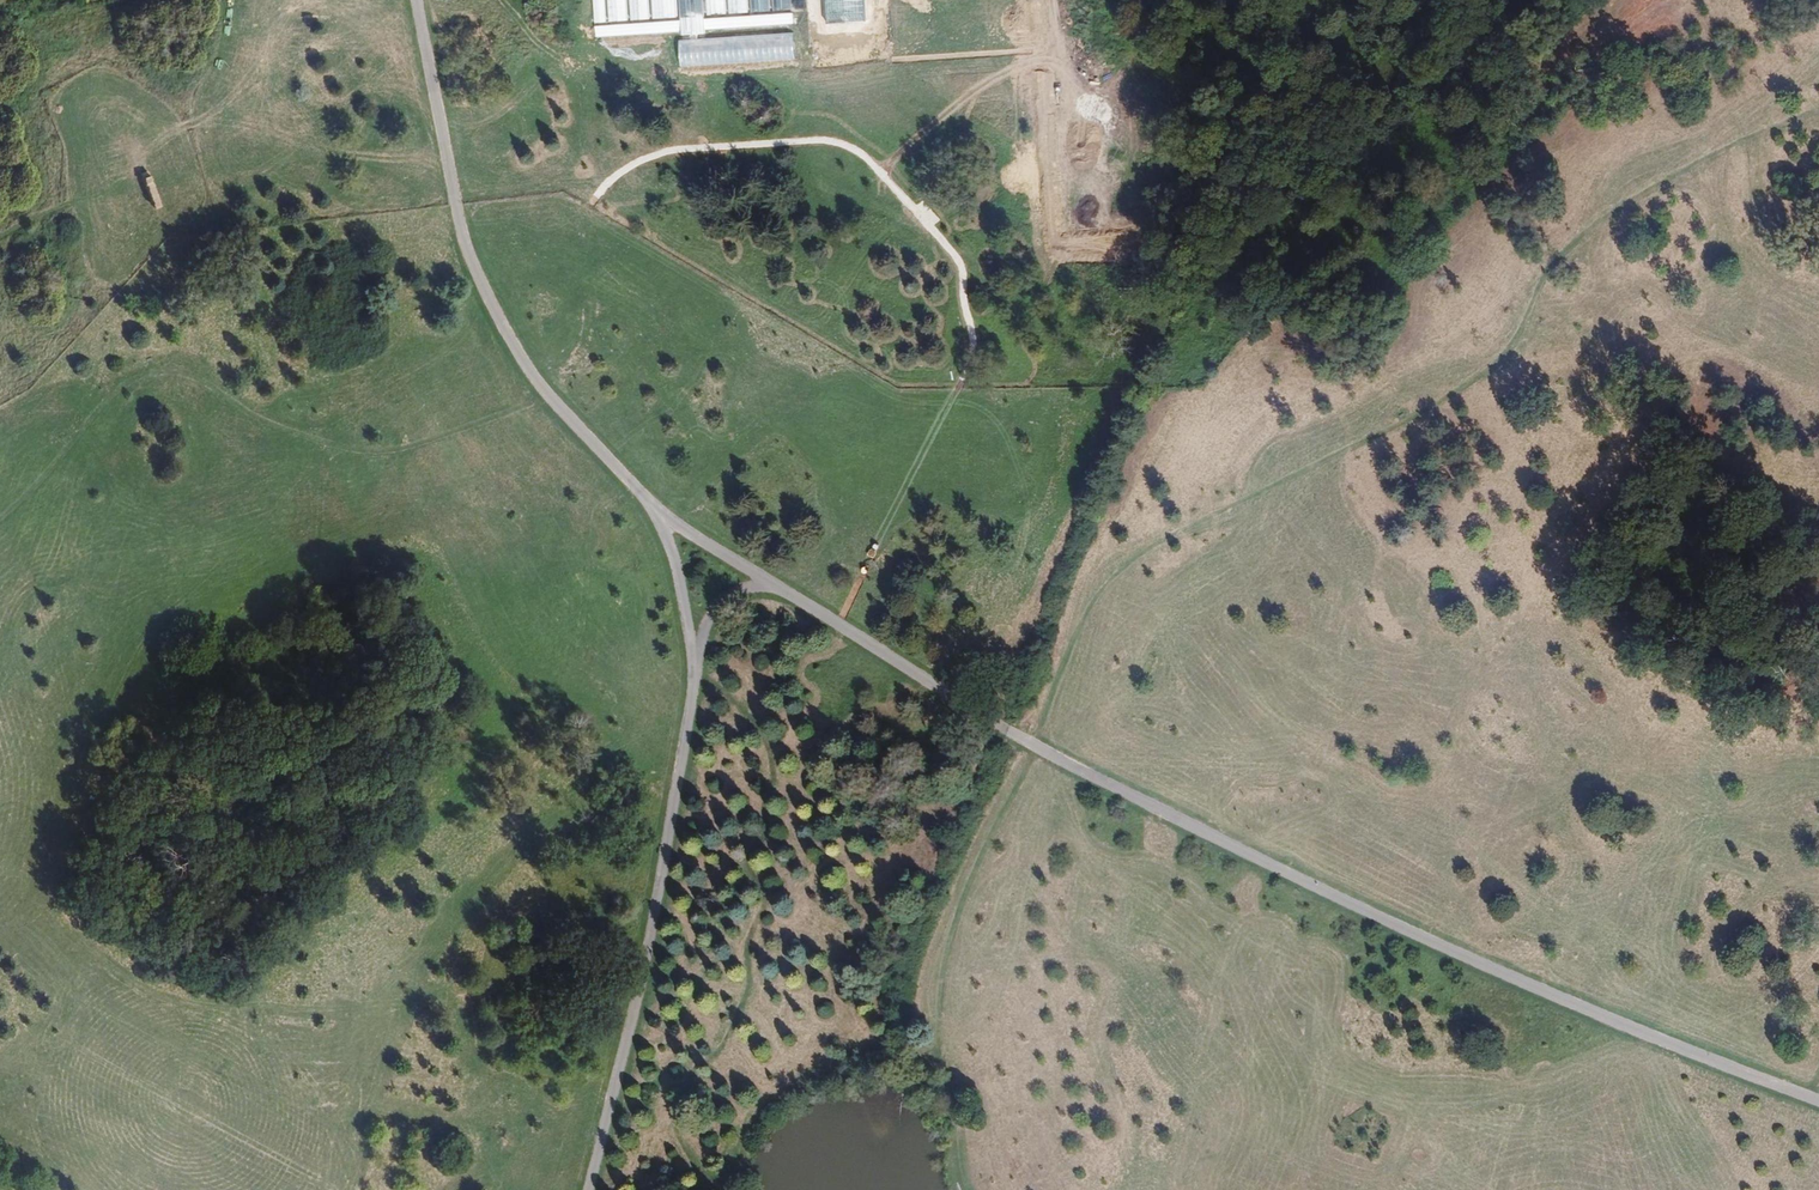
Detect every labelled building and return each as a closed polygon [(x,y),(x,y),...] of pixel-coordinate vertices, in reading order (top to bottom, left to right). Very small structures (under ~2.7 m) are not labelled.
[(682,18),(682,21),(597,27),(597,38),(683,32),(683,36),(708,34),(707,30),(793,25),(792,14),(707,20),(706,17),(795,11),(794,0),(595,0),(596,24),(682,18)] [(793,33),(682,42),(684,68),(795,58),(793,33)]
